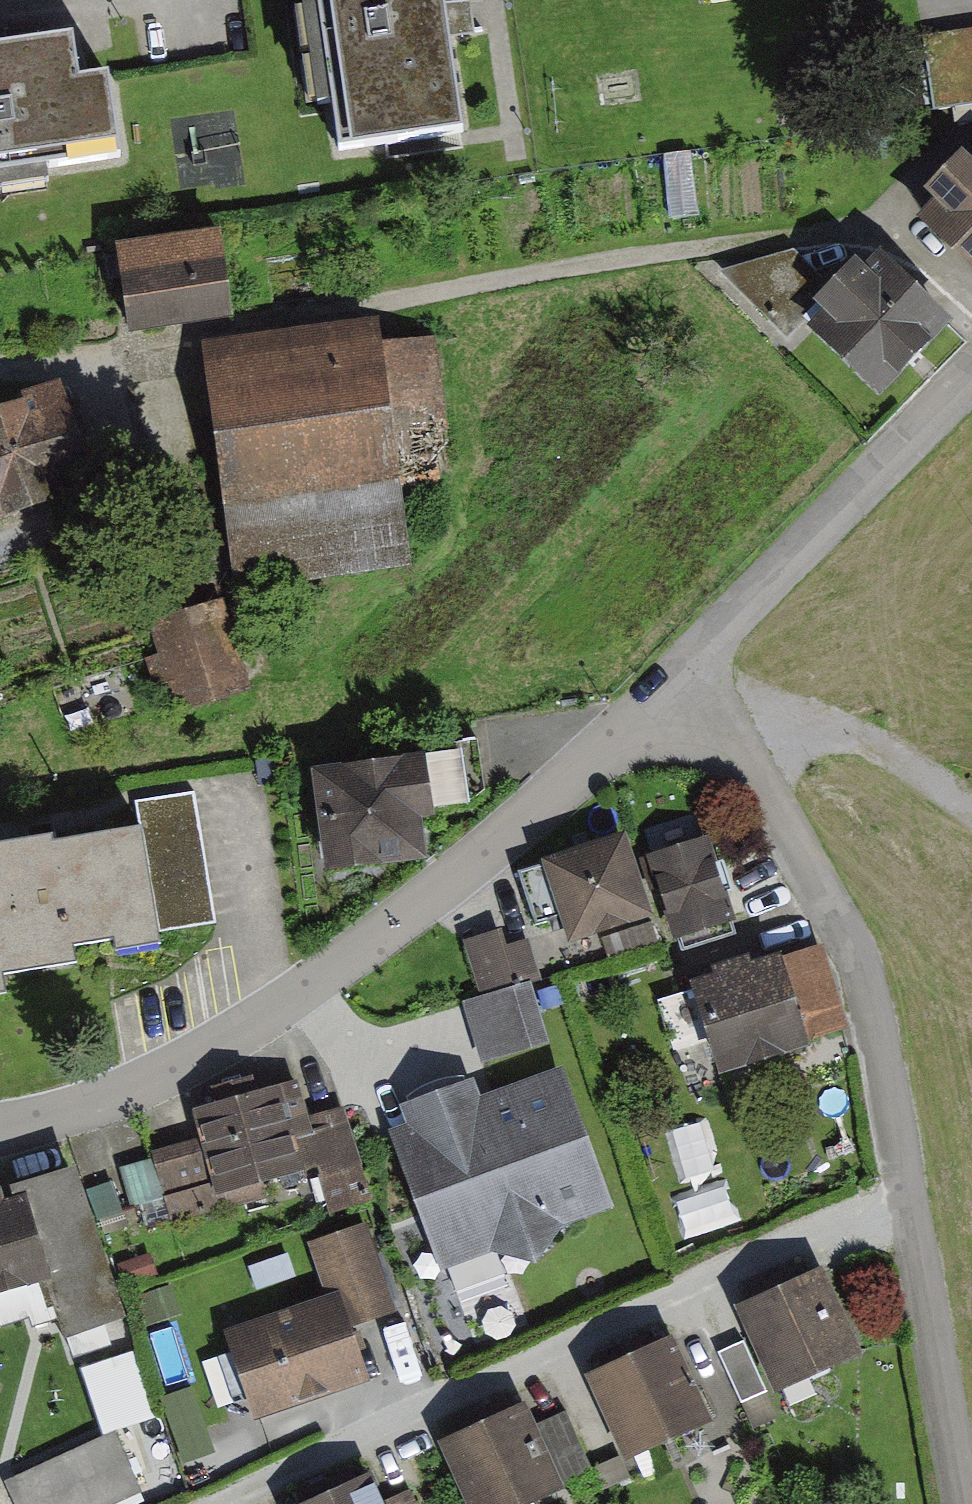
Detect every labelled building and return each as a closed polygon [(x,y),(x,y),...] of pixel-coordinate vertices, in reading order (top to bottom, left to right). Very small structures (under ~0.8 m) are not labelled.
[(464,140),(443,0),(314,0),(337,158),(464,140)] [(927,38),(936,107),(971,102),(971,32),(927,38)] [(0,58),(0,174),(120,158),(110,87),(80,91),(74,47),(0,58)] [(924,222),(971,269),(971,174),(924,222)] [(231,234),(126,251),(140,340),(245,323),(231,234)] [(797,251),(735,271),(789,335),(815,316),(836,299),(797,251)] [(836,299),(815,316),(883,396),(960,331),(892,251),(836,299)] [(391,328),(219,347),(245,585),(422,566),(412,481),(459,476),(444,340),(393,345),(391,328)] [(100,493),(63,390),(0,412),(0,529),(100,493)] [(175,699),(249,688),(234,591),(161,602),(175,699)] [(423,759),(317,770),(327,864),(432,853),(423,759)] [(0,853),(0,997),(57,991),(55,973),(174,959),(171,931),(214,926),(199,797),(149,803),(152,835),(0,853)] [(637,836),(525,872),(543,928),(571,919),(581,949),(665,923),(672,947),(741,925),(715,841),(646,863),(637,836)] [(517,920),(504,924),(522,973),(463,994),(488,1061),(559,1036),(517,920)] [(467,935),(482,982),(517,971),(502,924),(467,935)] [(822,951),(703,989),(731,1076),(850,1037),(822,951)] [(417,1135),(399,1142),(450,1278),(623,1213),(572,1077),(490,1107),(482,1086),(409,1114),(417,1135)] [(211,1142),(158,1156),(175,1220),(330,1179),(338,1208),(376,1198),(354,1114),(316,1124),(306,1084),(203,1111),(211,1142)] [(52,1283),(67,1336),(129,1319),(90,1174),(0,1198),(0,1297),(52,1283)] [(368,1228),(312,1245),(330,1302),(232,1332),(258,1416),(378,1380),(361,1324),(394,1314),(368,1228)] [(836,1273),(752,1310),(787,1389),(871,1352),(836,1273)] [(752,1432),(782,1423),(756,1338),(726,1347),(752,1432)] [(685,1340),(598,1377),(634,1459),(720,1422),(685,1340)] [(105,1430),(150,1417),(130,1352),(86,1365),(105,1430)] [(452,1443),(478,1503),(529,1503),(595,1476),(568,1412),(540,1424),(533,1408),(452,1443)] [(149,1491),(119,1425),(8,1476),(21,1503),(120,1503),(149,1491)] [(284,1500),(286,1503),(390,1503),(386,1495),(370,1460),(284,1500)] [(390,1503),(421,1503),(411,1483),(386,1495),(390,1503)]
